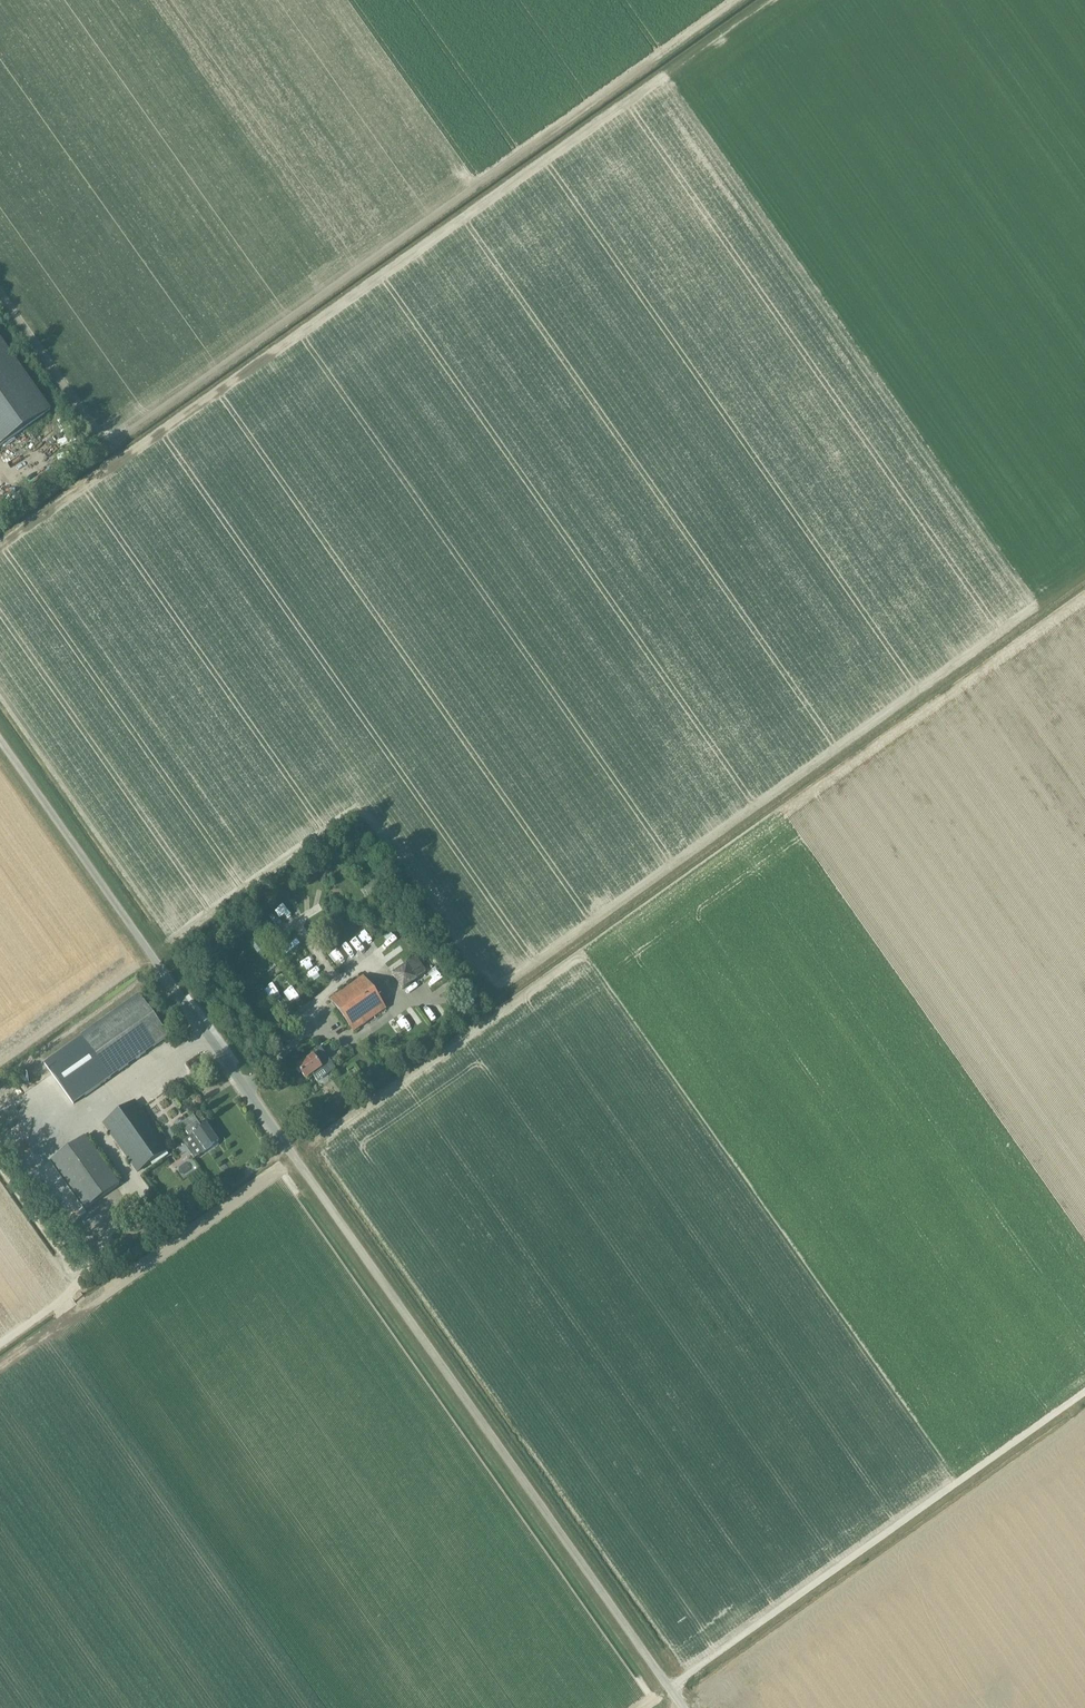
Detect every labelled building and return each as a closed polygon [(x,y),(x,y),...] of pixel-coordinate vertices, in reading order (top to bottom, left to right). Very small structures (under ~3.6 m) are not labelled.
[(50,410),(0,340),(0,445),(50,410)] [(414,958),(391,974),(402,989),(424,973),(414,958)] [(363,976),(330,999),(353,1031),(385,1008),(363,976)] [(81,1037),(110,1078),(168,1036),(140,995),(81,1037)] [(110,1078),(81,1037),(45,1063),(73,1103),(110,1078)] [(305,1079),(312,1074),(317,1081),(336,1068),(320,1047),(310,1053),(312,1056),(296,1067),(305,1079)] [(136,1172),(169,1149),(135,1100),(102,1123),(136,1172)] [(218,1141),(206,1124),(202,1127),(193,1114),(180,1123),(190,1137),(193,1134),(205,1151),(218,1141)] [(84,1136),(51,1159),(85,1208),(118,1184),(84,1136)]
